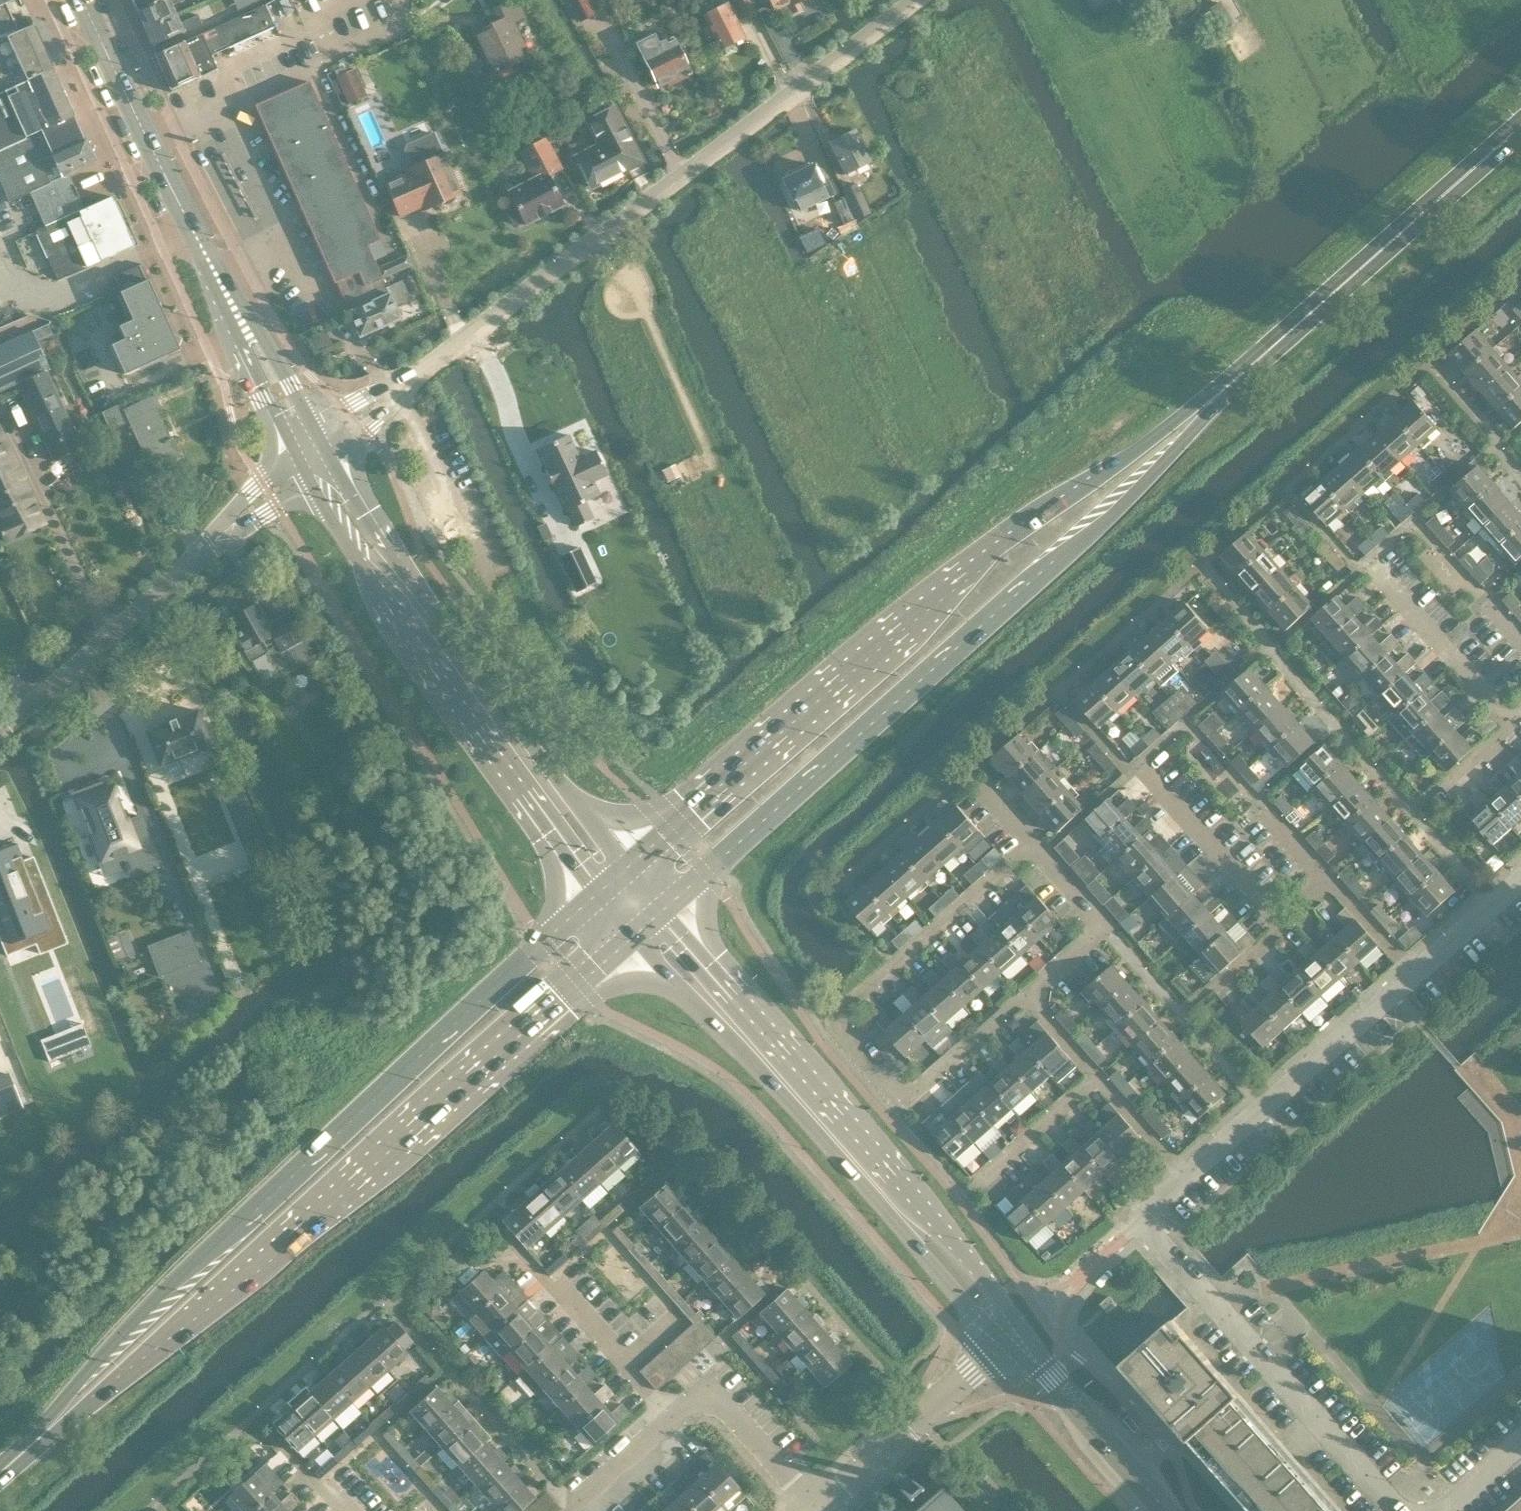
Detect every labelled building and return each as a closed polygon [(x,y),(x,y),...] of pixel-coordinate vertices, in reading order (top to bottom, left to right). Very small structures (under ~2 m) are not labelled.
[(18,31),(6,4),(14,0),(0,0),(0,40),(18,31)] [(164,0),(131,0),(133,4),(136,4),(139,11),(164,0)] [(139,11),(142,18),(141,21),(144,29),(176,15),(171,5),(183,0),(164,0),(139,11)] [(493,10),(499,22),(472,35),(491,75),(528,58),(512,23),(524,17),(516,0),(515,0),(493,10)] [(580,22),(594,14),(587,0),(569,0),(580,22)] [(744,19),(755,13),(749,0),(734,0),(744,19)] [(801,0),(769,0),(775,11),(788,4),(789,7),(801,0)] [(733,44),(744,38),(733,17),(737,15),(733,8),(729,10),(726,4),(703,16),(721,50),(723,49),(724,51),(734,46),(733,44)] [(201,34),(211,56),(229,48),(275,27),(265,5),(201,34)] [(180,24),(176,15),(144,29),(149,40),(151,39),(154,45),(201,24),(197,15),(180,24)] [(14,87),(14,85),(53,67),(34,25),(18,31),(0,40),(0,93),(14,87)] [(211,56),(201,34),(154,55),(157,61),(158,60),(161,66),(159,67),(161,71),(163,71),(171,87),(169,88),(171,92),(174,91),(173,90),(180,87),(181,88),(184,86),(183,84),(199,77),(199,78),(217,69),(211,56)] [(666,86),(666,87),(690,74),(673,40),(665,45),(663,41),(657,44),(652,36),(635,45),(657,86),(664,82),(666,86)] [(14,87),(0,93),(0,150),(40,132),(75,117),(53,69),(27,80),(28,81),(14,87)] [(336,77),(348,105),(366,96),(354,69),(336,77)] [(326,263),(327,263),(367,246),(379,240),(309,82),(256,106),(326,263)] [(590,187),(640,162),(613,108),(588,121),(601,146),(576,159),(590,187)] [(50,153),(85,138),(75,117),(40,132),(50,153)] [(830,142),(845,174),(869,163),(853,131),(830,142)] [(50,153),(40,132),(0,150),(0,183),(9,203),(30,193),(29,192),(61,177),(50,153)] [(407,174),(385,184),(398,213),(420,204),(423,211),(439,204),(443,205),(447,205),(451,203),(454,200),(456,196),(461,194),(434,133),(406,145),(404,151),(411,168),(405,171),(407,174)] [(61,177),(65,176),(94,162),(95,163),(96,163),(85,138),(50,153),(61,177)] [(562,204),(547,175),(561,168),(546,139),(519,152),(533,179),(509,191),(508,192),(508,193),(509,193),(515,204),(508,208),(506,213),(512,224),(517,226),(524,222),(524,224),(525,225),(526,224),(540,217),(542,216),(546,214),(548,213),(562,206),(563,205),(563,204),(562,204)] [(786,179),(783,181),(799,212),(833,194),(827,182),(823,184),(813,166),(796,174),(793,172),(787,175),(786,179)] [(65,176),(61,177),(29,192),(30,193),(45,227),(80,211),(65,176)] [(869,213),(856,184),(843,190),(856,219),(869,213)] [(112,197),(80,211),(45,227),(36,231),(40,239),(42,244),(48,258),(50,261),(58,281),(83,269),(90,266),(134,246),(127,230),(126,230),(122,221),(112,197)] [(845,198),(834,203),(844,225),(855,220),(845,198)] [(818,229),(809,233),(817,248),(825,244),(818,229)] [(377,269),(367,246),(327,263),(335,282),(336,282),(349,310),(348,311),(348,312),(390,294),(388,288),(385,289),(377,269)] [(407,256),(377,269),(385,289),(388,288),(390,294),(348,312),(359,337),(401,319),(396,308),(410,302),(401,281),(393,284),(389,275),(411,265),(407,256)] [(115,277),(122,292),(149,279),(142,264),(115,277)] [(149,279),(122,292),(118,294),(120,294),(125,306),(124,307),(124,308),(126,307),(132,320),(118,326),(124,340),(110,346),(111,347),(112,347),(117,359),(116,360),(116,361),(118,360),(124,373),(123,373),(123,374),(180,349),(180,347),(178,348),(173,335),(174,335),(173,334),(172,334),(167,322),(168,321),(167,320),(163,322),(158,310),(162,308),(149,279)] [(1520,319),(1520,303),(1513,310),(1520,319)] [(47,324),(29,333),(33,342),(51,334),(47,324)] [(1466,373),(1493,349),(1476,330),(1449,354),(1466,373)] [(51,463),(80,450),(79,447),(93,440),(87,426),(72,433),(43,372),(47,370),(33,342),(29,333),(0,347),(0,393),(15,386),(51,463)] [(1466,373),(1482,391),(1509,367),(1493,349),(1466,373)] [(1498,410),(1520,389),(1520,381),(1509,367),(1482,391),(1498,410)] [(1419,387),(1412,393),(1419,401),(1425,394),(1419,387)] [(1498,410),(1515,428),(1520,423),(1520,389),(1498,410)] [(110,431),(129,422),(147,459),(144,461),(151,475),(166,468),(163,461),(177,455),(156,409),(160,407),(160,406),(159,407),(154,397),(155,396),(124,410),(121,404),(102,413),(110,431)] [(1395,418),(1419,445),(1438,428),(1414,401),(1395,418)] [(1419,445),(1395,418),(1377,434),(1401,461),(1419,445)] [(3,524),(0,525),(0,530),(5,541),(45,524),(0,428),(0,518),(3,524)] [(1359,450),(1383,477),(1401,461),(1377,434),(1359,450)] [(568,435),(537,449),(546,469),(545,470),(552,486),(554,485),(566,511),(567,510),(575,527),(593,519),(585,502),(599,495),(593,481),(606,475),(595,451),(582,457),(580,454),(577,455),(568,435)] [(1341,466),(1365,493),(1383,477),(1359,450),(1341,466)] [(1455,462),(1443,472),(1451,481),(1463,470),(1455,462)] [(1322,482),(1346,510),(1365,493),(1341,466),(1322,482)] [(1451,490),(1467,509),(1480,498),(1495,485),(1478,466),(1451,490)] [(1438,491),(1451,481),(1443,472),(1431,483),(1438,491)] [(1346,510),(1322,482),(1303,499),(1327,526),(1346,510)] [(1495,485),(1480,498),(1467,509),(1484,528),(1511,503),(1495,485)] [(1418,494),(1406,504),(1414,513),(1426,502),(1418,494)] [(1511,503),(1484,528),(1500,546),(1520,527),(1520,515),(1511,503)] [(1414,513),(1406,504),(1394,515),(1402,524),(1414,513)] [(1284,513),(1295,525),(1303,517),(1292,505),(1284,513)] [(1303,517),(1295,525),(1306,537),(1314,529),(1303,517)] [(1426,524),(1437,536),(1445,529),(1435,517),(1426,524)] [(1382,526),(1370,537),(1378,545),(1390,535),(1382,526)] [(1500,546),(1516,565),(1520,561),(1520,527),(1500,546)] [(1456,541),(1445,529),(1437,536),(1448,548),(1456,541)] [(1221,556),(1237,575),(1265,551),(1248,532),(1221,556)] [(1378,545),(1370,537),(1358,547),(1366,556),(1378,545)] [(1317,549),(1328,560),(1335,553),(1325,542),(1317,549)] [(560,556),(577,592),(595,584),(578,547),(560,556)] [(1254,593),(1281,569),(1265,551),(1237,575),(1254,593)] [(1335,553),(1328,560),(1339,572),(1346,565),(1335,553)] [(1470,573),(1478,565),(1467,553),(1459,561),(1470,573)] [(1489,577),(1478,565),(1470,573),(1480,585),(1489,577)] [(1270,612),(1297,588),(1281,569),(1254,593),(1270,612)] [(1297,588),(1270,612),(1287,630),(1314,606),(1297,588)] [(1502,600),(1512,612),(1520,605),(1510,593),(1502,600)] [(1311,619),(1329,639),(1355,616),(1366,606),(1357,597),(1347,606),(1338,596),(1311,619)] [(1167,620),(1191,647),(1210,630),(1186,603),(1167,620)] [(232,616),(230,618),(238,633),(236,633),(238,636),(237,637),(245,651),(252,664),(269,655),(282,678),(314,660),(289,615),(288,616),(290,619),(269,630),(255,604),(243,610),(242,608),(231,614),(232,616)] [(1520,605),(1512,612),(1520,622),(1520,605)] [(1364,625),(1355,616),(1329,639),(1346,658),(1372,635),(1382,625),(1374,616),(1364,625)] [(1191,647),(1167,620),(1149,636),(1173,663),(1191,647)] [(1380,644),(1372,635),(1346,658),(1362,677),(1389,654),(1399,644),(1391,635),(1380,644)] [(1149,636),(1130,652),(1154,679),(1161,686),(1179,670),(1173,663),(1149,636)] [(1112,668),(1136,695),(1154,679),(1130,652),(1112,668)] [(1397,663),(1389,654),(1362,677),(1379,696),(1406,673),(1416,663),(1408,654),(1397,663)] [(1227,664),(1215,674),(1223,682),(1235,672),(1227,664)] [(1094,684),(1118,711),(1136,695),(1112,668),(1094,684)] [(1239,712),(1266,688),(1250,669),(1223,693),(1239,712)] [(1414,682),(1406,673),(1379,696),(1396,715),(1422,692),(1433,682),(1425,673),(1414,682)] [(1223,682),(1215,674),(1203,685),(1211,693),(1223,682)] [(1118,711),(1094,684),(1075,701),(1099,728),(1118,711)] [(1266,688),(1239,712),(1255,730),(1283,706),(1266,688)] [(1446,688),(1441,692),(1450,701),(1459,693),(1455,688),(1446,688)] [(1406,740),(1439,711),(1450,701),(1441,692),(1431,701),(1422,692),(1396,715),(1389,721),(1406,740)] [(1191,696),(1179,706),(1186,714),(1198,704),(1191,696)] [(1186,714),(1179,706),(1167,717),(1174,725),(1186,714)] [(1299,724),(1283,706),(1255,730),(1271,748),(1299,724)] [(1056,714),(1066,726),(1075,719),(1064,707),(1056,714)] [(1445,717),(1439,711),(1406,740),(1423,759),(1456,730),(1467,720),(1458,711),(1455,708),(1445,717)] [(197,711),(145,731),(159,767),(211,746),(197,711)] [(1075,719),(1066,726),(1077,738),(1085,731),(1075,719)] [(1199,726),(1209,738),(1217,731),(1207,719),(1199,726)] [(1299,724),(1271,748),(1288,767),(1315,743),(1299,724)] [(1456,730),(1423,759),(1439,778),(1447,772),(1473,749),(1484,739),(1483,738),(1483,739),(1475,730),(1472,727),(1461,736),(1456,730)] [(1154,728),(1142,739),(1150,747),(1161,736),(1154,728)] [(1228,743),(1217,731),(1209,738),(1220,750),(1228,743)] [(1009,777),(1036,753),(1019,734),(992,758),(1009,777)] [(1138,757),(1150,747),(1142,739),(1130,749),(1138,757)] [(1088,751),(1099,763),(1107,755),(1096,743),(1088,751)] [(1325,745),(1294,773),(1310,791),(1314,788),(1342,763),(1325,745)] [(1036,753),(1009,777),(1025,796),(1052,772),(1057,768),(1040,749),(1036,753)] [(1107,755),(1099,763),(1109,775),(1118,767),(1107,755)] [(1241,775),(1250,768),(1239,756),(1231,763),(1241,775)] [(1499,774),(1520,799),(1520,761),(1518,757),(1499,774)] [(1342,763),(1314,788),(1331,806),(1358,782),(1342,763)] [(1260,780),(1250,768),(1241,775),(1252,787),(1260,780)] [(1041,814),(1068,790),(1052,772),(1025,796),(1041,814)] [(1489,801),(1512,828),(1520,820),(1520,799),(1499,774),(1489,782),(1499,793),(1489,801)] [(1358,782),(1331,806),(1347,824),(1374,800),(1358,782)] [(153,868),(154,870),(164,866),(141,816),(124,823),(111,791),(105,794),(101,784),(76,794),(82,808),(80,809),(90,834),(92,833),(102,860),(122,852),(127,863),(125,863),(127,870),(130,869),(133,876),(153,868)] [(1068,790),(1041,814),(1058,833),(1085,809),(1068,790)] [(1493,845),(1512,828),(1489,801),(1480,791),(1470,799),(1480,810),(1469,819),(1493,845)] [(1274,802),(1284,814),(1293,807),(1282,795),(1274,802)] [(1082,822),(1100,841),(1126,818),(1137,809),(1128,799),(1118,809),(1109,798),(1082,822)] [(1374,800),(1347,824),(1363,842),(1390,818),(1374,800)] [(1145,801),(1138,808),(1144,815),(1152,808),(1145,801)] [(957,805),(938,822),(963,849),(967,854),(986,837),(981,832),(958,806),(957,805)] [(1303,819),(1293,807),(1284,814),(1295,826),(1303,819)] [(250,810),(231,817),(240,840),(259,832),(250,810)] [(1135,828),(1126,818),(1100,841),(1117,860),(1151,830),(1153,828),(1145,818),(1135,828)] [(1390,818),(1363,842),(1379,861),(1406,837),(1390,818)] [(963,849),(938,822),(920,838),(944,865),(963,849)] [(1156,836),(1151,830),(1117,860),(1134,879),(1160,856),(1170,847),(1159,833),(1156,836)] [(1317,851),(1325,844),(1314,832),(1306,839),(1317,851)] [(1406,837),(1379,861),(1395,879),(1422,855),(1406,837)] [(920,838),(902,854),(926,881),(944,865),(920,838)] [(40,874),(30,878),(17,844),(0,850),(0,880),(3,879),(13,904),(0,909),(0,941),(6,956),(7,955),(37,943),(35,938),(60,928),(61,931),(62,931),(40,874)] [(1335,856),(1325,844),(1317,851),(1327,863),(1335,856)] [(1160,856),(1134,879),(1151,898),(1187,866),(1179,856),(1170,847),(1160,856)] [(995,848),(982,859),(991,869),(1004,858),(995,848)] [(902,854),(884,870),(908,898),(926,881),(902,854)] [(1411,897),(1439,873),(1422,855),(1395,879),(1411,897)] [(976,865),(964,875),(965,877),(973,885),(985,874),(977,866),(976,865)] [(1187,866),(1151,898),(1167,917),(1194,894),(1204,885),(1187,866)] [(1349,887),(1357,880),(1347,868),(1338,875),(1349,887)] [(884,870),(865,887),(889,914),(908,898),(884,870)] [(1439,873),(1411,897),(1428,916),(1455,892),(1439,873)] [(1368,892),(1357,880),(1349,887),(1359,899),(1368,892)] [(1009,902),(1041,939),(1060,922),(1037,896),(1027,885),(1026,886),(1027,886),(1009,902)] [(870,930),(889,914),(865,887),(846,903),(870,930)] [(953,888),(941,898),(948,907),(960,896),(953,888)] [(1184,936),(1210,913),(1221,904),(1213,894),(1202,904),(1194,894),(1167,917),(1160,924),(1177,943),(1184,936)] [(936,917),(948,907),(941,898),(929,909),(936,917)] [(1009,902),(990,919),(1022,956),(1041,939),(1009,902)] [(1381,924),(1390,917),(1379,905),(1371,912),(1381,924)] [(1337,936),(1360,963),(1379,946),(1356,919),(1346,908),(1345,909),(1345,910),(1337,917),(1346,928),(1337,936)] [(1219,923),(1210,913),(1184,936),(1201,955),(1227,932),(1238,923),(1229,913),(1219,923)] [(1400,929),(1390,917),(1381,924),(1392,936),(1400,929)] [(990,938),(980,947),(1003,973),(1022,956),(990,919),(980,928),(990,938)] [(916,920),(904,931),(912,939),(924,928),(916,920)] [(1327,945),(1318,953),(1341,979),(1360,963),(1337,936),(1327,926),(1318,934),(1327,945)] [(189,932),(151,947),(161,974),(158,975),(158,977),(201,960),(189,929),(188,930),(189,932)] [(912,939),(904,931),(892,941),(900,950),(912,939)] [(1227,932),(1201,955),(1218,974),(1244,951),(1255,941),(1255,940),(1254,941),(1246,932),(1236,942),(1227,932)] [(971,955),(961,963),(984,990),(1003,973),(980,947),(971,936),(961,944),(971,955)] [(1341,979),(1318,953),(1308,943),(1299,951),(1308,961),(1299,970),(1322,996),(1341,979)] [(952,972),(942,980),(965,1007),(984,990),(961,963),(952,953),(942,961),(952,972)] [(1289,978),(1280,987),(1303,1013),(1322,996),(1299,970),(1289,959),(1280,968),(1289,978)] [(1112,966),(1079,995),(1087,1003),(1093,998),(1102,1008),(1129,984),(1112,966)] [(932,989),(923,997),(946,1023),(965,1007),(942,980),(933,970),(923,978),(932,989)] [(1270,995),(1261,1004),(1284,1030),(1303,1013),(1280,987),(1270,976),(1261,985),(1270,995)] [(1145,1003),(1129,984),(1102,1008),(1118,1027),(1145,1003)] [(913,1005),(904,1014),(927,1040),(934,1048),(953,1031),(946,1023),(923,997),(914,987),(904,995),(913,1005)] [(1264,1047),(1284,1030),(1261,1004),(1251,993),(1242,1001),(1251,1012),(1241,1021),(1264,1047)] [(907,1058),(927,1040),(904,1014),(895,1003),(885,1012),(894,1022),(884,1031),(907,1058)] [(1161,1021),(1145,1003),(1118,1027),(1134,1045),(1161,1021)] [(1056,1016),(1055,1016),(1071,1035),(1080,1028),(1063,1009),(1056,1016)] [(1027,1036),(1021,1042),(1052,1076),(1058,1083),(1077,1066),(1070,1059),(1071,1059),(1048,1032),(1047,1033),(1037,1021),(1037,1022),(1037,1023),(1025,1034),(1027,1036)] [(1177,1039),(1161,1021),(1134,1045),(1150,1063),(1177,1039)] [(59,1040),(58,1040),(43,1046),(49,1062),(91,1045),(84,1030),(59,1040)] [(1077,1041),(1088,1053),(1096,1046),(1085,1034),(1077,1041)] [(1052,1076),(1021,1042),(1019,1039),(1010,1047),(1019,1058),(1009,1066),(1033,1092),(1052,1076)] [(1194,1057),(1177,1039),(1150,1063),(1166,1081),(1194,1057)] [(1107,1058),(1096,1046),(1088,1053),(1098,1065),(1107,1058)] [(1000,1075),(990,1083),(1014,1109),(1033,1092),(1009,1066),(1000,1056),(991,1064),(1000,1075)] [(1182,1100),(1210,1076),(1194,1057),(1166,1081),(1182,1100)] [(1109,1078),(1120,1090),(1128,1083),(1118,1071),(1109,1078)] [(981,1091),(971,1100),(995,1126),(1014,1109),(990,1083),(981,1073),(972,1081),(981,1091)] [(1226,1095),(1210,1076),(1182,1100),(1199,1119),(1226,1095)] [(1139,1095),(1128,1083),(1120,1090),(1131,1102),(1139,1095)] [(955,1100),(945,1109),(976,1143),(995,1126),(971,1100),(962,1089),(953,1098),(955,1100)] [(0,1100),(0,1116),(22,1107),(16,1093),(0,1100)] [(1110,1122),(1101,1131),(1124,1157),(1143,1140),(1120,1114),(1110,1103),(1109,1104),(1109,1105),(1101,1112),(1110,1122)] [(956,1160),(976,1143),(945,1109),(943,1106),(924,1124),(933,1134),(956,1160)] [(1152,1126),(1161,1119),(1150,1107),(1142,1114),(1152,1126)] [(594,1140),(618,1167),(636,1151),(636,1152),(637,1151),(608,1118),(602,1124),(607,1128),(594,1140)] [(1172,1131),(1161,1119),(1152,1126),(1163,1139),(1172,1131)] [(1124,1157),(1101,1131),(1091,1120),(1082,1129),(1091,1139),(1082,1148),(1105,1174),(1124,1157)] [(599,1184),(618,1167),(594,1140),(590,1135),(584,1140),(588,1145),(576,1156),(575,1156),(599,1184)] [(1072,1156),(1063,1165),(1086,1191),(1105,1174),(1082,1148),(1072,1137),(1063,1146),(1072,1156)] [(993,1143),(984,1152),(990,1159),(1000,1151),(993,1143)] [(557,1172),(581,1200),(589,1208),(606,1193),(599,1184),(575,1156),(576,1156),(571,1151),(565,1156),(570,1161),(557,1172)] [(1053,1173),(1044,1182),(1067,1208),(1086,1191),(1063,1165),(1053,1154),(1044,1163),(1053,1173)] [(539,1189),(563,1216),(581,1200),(557,1172),(553,1167),(547,1172),(551,1177),(539,1188),(539,1189)] [(640,1185),(646,1191),(661,1177),(655,1171),(640,1185)] [(1034,1190),(1025,1198),(1048,1225),(1067,1208),(1044,1182),(1034,1171),(1025,1179),(1034,1190)] [(521,1204),(520,1205),(544,1232),(563,1216),(539,1189),(539,1188),(535,1183),(529,1188),(527,1190),(527,1194),(529,1197),(521,1204)] [(682,1202),(683,1202),(688,1198),(682,1192),(677,1197),(666,1184),(667,1184),(666,1183),(638,1208),(639,1209),(639,1208),(655,1226),(682,1202)] [(622,1201),(627,1207),(642,1194),(637,1188),(622,1201)] [(1028,1242),(1048,1225),(1025,1198),(1015,1188),(1006,1196),(1015,1207),(1005,1216),(1028,1242)] [(520,1205),(521,1204),(516,1200),(509,1206),(508,1211),(510,1214),(502,1221),(502,1220),(501,1221),(526,1249),(527,1249),(526,1248),(544,1232),(520,1205)] [(682,1202),(655,1226),(671,1245),(699,1220),(699,1221),(704,1216),(699,1211),(694,1215),(683,1202),(682,1202)] [(603,1218),(608,1224),(623,1210),(618,1204),(603,1218)] [(585,1234),(590,1240),(605,1226),(600,1220),(585,1234)] [(699,1220),(671,1245),(688,1263),(715,1239),(720,1235),(715,1229),(710,1233),(699,1221),(699,1220)] [(620,1230),(615,1235),(628,1250),(634,1245),(620,1230)] [(566,1250),(572,1256),(587,1243),(581,1237),(566,1250)] [(731,1257),(736,1253),(731,1247),(726,1252),(715,1239),(688,1263),(704,1281),(731,1257)] [(637,1248),(631,1254),(644,1269),(650,1263),(637,1248)] [(440,1267),(454,1282),(455,1280),(472,1265),(459,1251),(440,1267)] [(563,1254),(548,1267),(553,1273),(568,1259),(563,1254)] [(747,1275),(748,1276),(753,1271),(747,1266),(743,1270),(731,1257),(704,1281),(720,1299),(747,1275)] [(653,1267),(647,1272),(660,1287),(666,1282),(653,1267)] [(467,1320),(474,1313),(507,1283),(511,1280),(503,1271),(492,1281),(483,1270),(462,1289),(455,1280),(454,1282),(452,1283),(459,1291),(457,1293),(457,1294),(449,1300),(450,1301),(467,1319),(466,1319),(467,1320)] [(747,1275),(720,1299),(736,1317),(736,1318),(736,1319),(769,1290),(764,1284),(759,1288),(748,1276),(747,1275)] [(474,1313),(491,1332),(525,1302),(528,1300),(520,1290),(516,1293),(507,1283),(474,1313)] [(664,1291),(676,1305),(682,1300),(670,1286),(664,1291)] [(759,1314),(775,1331),(802,1307),(802,1308),(807,1303),(802,1297),(797,1302),(786,1289),(787,1289),(786,1288),(758,1313),(759,1314)] [(1106,1311),(1108,1313),(1117,1305),(1110,1296),(1101,1304),(1102,1306),(1106,1311)] [(696,1315),(682,1300),(676,1305),(690,1320),(696,1315)] [(501,1358),(508,1351),(542,1321),(544,1319),(536,1309),(533,1312),(525,1302),(491,1332),(483,1338),(484,1339),(500,1357),(501,1358)] [(818,1326),(819,1326),(824,1322),(818,1316),(814,1320),(802,1308),(802,1307),(775,1331),(791,1350),(818,1326)] [(699,1318),(693,1324),(710,1342),(716,1337),(699,1318)] [(1239,1394),(1232,1400),(1222,1389),(1213,1379),(1220,1373),(1173,1319),(1125,1362),(1122,1365),(1130,1373),(1160,1408),(1169,1418),(1178,1428),(1187,1438),(1252,1510),(1342,1510),(1239,1394)] [(364,1343),(389,1370),(406,1354),(407,1355),(407,1354),(404,1351),(413,1343),(395,1322),(386,1329),(379,1321),(373,1326),(377,1331),(365,1342),(364,1343)] [(508,1351),(524,1370),(525,1370),(561,1337),(553,1328),(550,1331),(542,1321),(508,1351)] [(693,1324),(684,1332),(700,1351),(710,1342),(693,1324)] [(835,1344),(840,1340),(835,1334),(830,1339),(819,1326),(818,1326),(791,1350),(807,1368),(835,1344)] [(684,1332),(675,1339),(692,1358),(700,1351),(684,1332)] [(740,1335),(734,1341),(748,1356),(754,1350),(740,1335)] [(364,1343),(365,1342),(360,1337),(354,1343),(359,1347),(346,1359),(370,1386),(389,1370),(364,1343)] [(524,1370),(517,1376),(518,1377),(534,1395),(534,1396),(542,1389),(568,1366),(578,1357),(578,1356),(570,1347),(569,1349),(560,1339),(525,1370),(524,1370)] [(675,1339),(666,1347),(683,1366),(692,1358),(675,1339)] [(835,1344),(807,1368),(823,1386),(823,1387),(824,1387),(856,1358),(851,1353),(846,1357),(835,1344)] [(666,1347),(657,1355),(674,1374),(683,1366),(666,1347)] [(352,1403),(370,1386),(346,1359),(342,1354),(336,1359),(340,1364),(328,1375),(352,1403)] [(757,1354),(751,1359),(764,1374),(770,1369),(757,1354)] [(665,1382),(674,1374),(657,1355),(648,1363),(665,1382)] [(656,1390),(665,1382),(648,1363),(639,1371),(656,1390)] [(558,1408),(585,1385),(595,1376),(587,1366),(577,1376),(568,1366),(542,1389),(558,1408)] [(310,1391),(309,1391),(333,1419),(334,1419),(343,1429),(360,1413),(352,1403),(328,1375),(324,1370),(318,1375),(322,1380),(310,1391)] [(773,1372),(767,1377),(780,1392),(786,1387),(773,1372)] [(416,1394),(431,1380),(425,1374),(411,1388),(416,1394)] [(575,1427),(601,1404),(612,1395),(604,1385),(593,1395),(585,1385),(558,1408),(575,1427)] [(291,1408),(315,1435),(333,1419),(309,1391),(310,1391),(305,1386),(287,1402),(291,1407),(291,1408)] [(410,1412),(426,1430),(453,1405),(453,1406),(458,1401),(452,1394),(447,1394),(444,1396),(437,1387),(436,1386),(409,1411),(409,1412),(410,1412)] [(412,1397),(407,1391),(392,1404),(397,1410),(412,1397)] [(797,1411),(803,1406),(790,1391),(784,1396),(797,1411)] [(453,1405),(426,1430),(442,1448),(469,1424),(470,1424),(475,1420),(458,1401),(453,1406),(453,1405)] [(291,1407),(287,1402),(280,1409),(279,1414),(281,1416),(273,1424),(273,1423),(272,1424),(296,1452),(297,1452),(297,1451),(315,1435),(291,1408),(291,1407)] [(610,1414),(601,1404),(575,1427),(592,1446),(619,1423),(630,1413),(629,1412),(628,1413),(621,1404),(610,1414)] [(374,1420),(379,1426),(394,1413),(389,1407),(374,1420)] [(469,1424),(442,1448),(458,1466),(486,1442),(491,1438),(475,1420),(470,1424),(469,1424)] [(375,1429),(370,1423),(355,1437),(360,1443),(375,1429)] [(391,1433),(385,1439),(399,1454),(404,1448),(391,1433)] [(357,1446),(352,1440),(337,1453),(342,1459),(357,1446)] [(502,1460),(502,1461),(507,1456),(502,1451),(497,1455),(486,1442),(458,1466),(474,1485),(502,1460)] [(725,1510),(729,1510),(745,1497),(746,1496),(739,1489),(740,1489),(706,1451),(705,1452),(706,1453),(698,1460),(700,1463),(690,1472),(725,1510)] [(408,1452),(402,1457),(415,1472),(421,1467),(408,1452)] [(318,1470),(324,1476),(339,1462),(333,1456),(318,1470)] [(518,1479),(523,1475),(517,1467),(512,1467),(510,1469),(502,1461),(502,1460),(474,1485),(491,1503),(518,1479)] [(228,1496),(241,1510),(251,1510),(272,1493),(282,1483),(274,1474),(272,1476),(263,1466),(228,1496)] [(678,1496),(691,1510),(725,1510),(690,1472),(688,1469),(679,1477),(688,1487),(678,1496)] [(424,1470),(418,1475),(431,1490),(437,1485),(424,1470)] [(491,1503),(498,1510),(520,1510),(540,1493),(535,1487),(530,1492),(518,1479),(491,1503)] [(678,1496),(669,1486),(660,1494),(669,1504),(661,1510),(691,1510),(678,1496)] [(956,1505),(958,1503),(956,1501),(954,1503),(941,1487),(925,1501),(914,1510),(961,1510),(956,1505)] [(447,1508),(453,1503),(441,1488),(435,1494),(447,1508)] [(272,1493),(251,1510),(289,1510),(299,1502),(291,1493),(280,1502),(272,1493)] [(1505,1510),(1520,1510),(1520,1497),(1505,1510)] [(453,1503),(447,1508),(450,1510),(461,1510),(453,1503)] [(650,1503),(641,1510),(657,1510),(650,1503)]
